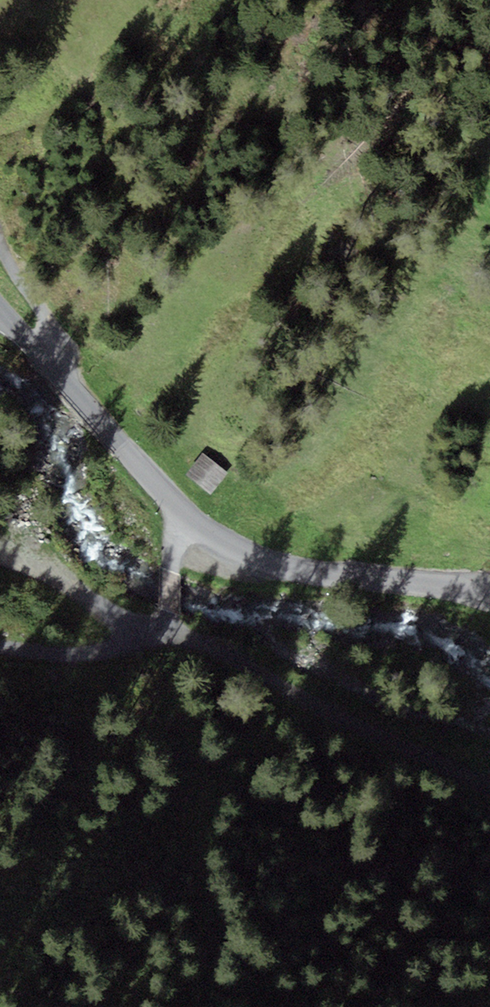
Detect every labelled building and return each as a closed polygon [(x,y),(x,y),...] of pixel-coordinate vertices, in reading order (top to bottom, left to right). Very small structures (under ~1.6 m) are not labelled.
[(238,483),(211,461),(194,483),(221,504),(238,483)]
